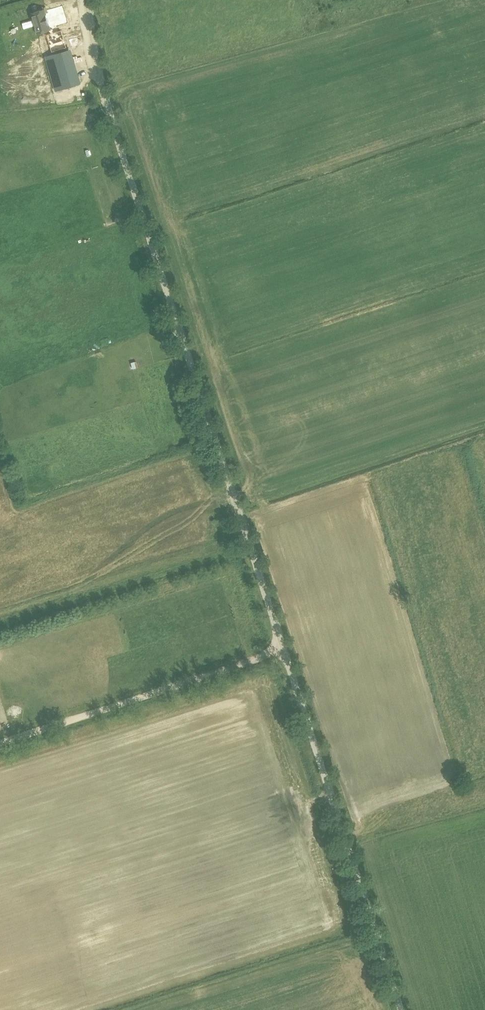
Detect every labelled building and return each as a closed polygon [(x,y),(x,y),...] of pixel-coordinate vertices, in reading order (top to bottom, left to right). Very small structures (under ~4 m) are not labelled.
[(37,32),(45,30),(46,33),(48,32),(51,41),(65,36),(63,27),(58,28),(58,26),(67,23),(63,5),(44,10),(44,9),(32,12),(37,32)] [(11,40),(23,37),(22,30),(9,33),(11,40)] [(71,48),(54,53),(45,56),(55,91),(81,83),(71,49),(71,48)]
